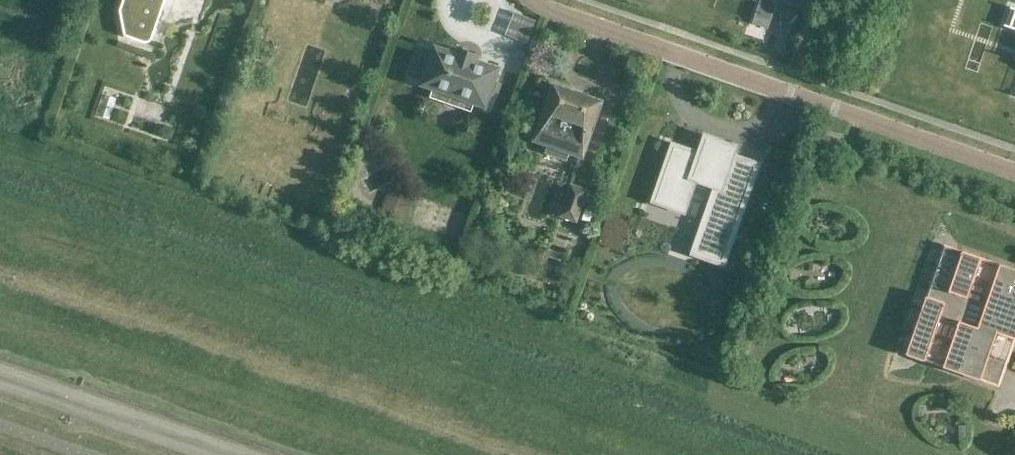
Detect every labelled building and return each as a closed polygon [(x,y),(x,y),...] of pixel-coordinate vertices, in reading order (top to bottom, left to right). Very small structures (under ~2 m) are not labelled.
[(120,9),(120,10),(120,11),(125,34),(126,36),(127,37),(130,38),(131,37),(145,42),(146,42),(148,42),(150,41),(151,40),(152,39),(153,35),(154,35),(166,0),(124,0),(120,9)] [(1010,26),(1004,24),(1004,26),(1014,30),(1014,10),(1010,26)] [(267,82),(278,49),(255,41),(242,73),(267,82)] [(463,99),(485,106),(498,69),(476,61),(477,59),(458,52),(457,54),(435,47),(433,52),(419,47),(410,74),(424,79),(422,84),(444,92),(445,88),(465,95),(463,99)] [(548,144),(547,147),(545,153),(566,160),(569,151),(580,155),(582,156),(583,154),(582,153),(599,103),(600,104),(601,102),(599,101),(598,101),(585,96),(583,95),(582,97),(572,94),(572,92),(570,91),(570,92),(556,87),(556,86),(554,86),(554,88),(537,138),(536,138),(536,140),(538,140),(548,144)] [(674,146),(655,200),(683,210),(695,177),(718,185),(694,253),(722,262),(756,165),(730,156),(732,148),(706,139),(700,156),(674,146)] [(576,221),(586,190),(571,185),(561,215),(576,221)] [(387,196),(380,215),(383,216),(402,223),(409,204),(388,196),(387,196)] [(607,224),(601,242),(610,245),(616,227),(607,224)] [(922,308),(913,333),(906,351),(907,351),(906,354),(923,360),(963,374),(978,380),(979,379),(999,386),(999,384),(1000,385),(1007,366),(1006,365),(1007,362),(1008,362),(1014,344),(1014,341),(1014,268),(1002,264),(1001,264),(944,244),(943,247),(942,247),(936,265),(937,265),(936,268),(935,268),(929,286),(929,287),(928,290),(921,308),(922,308)]
